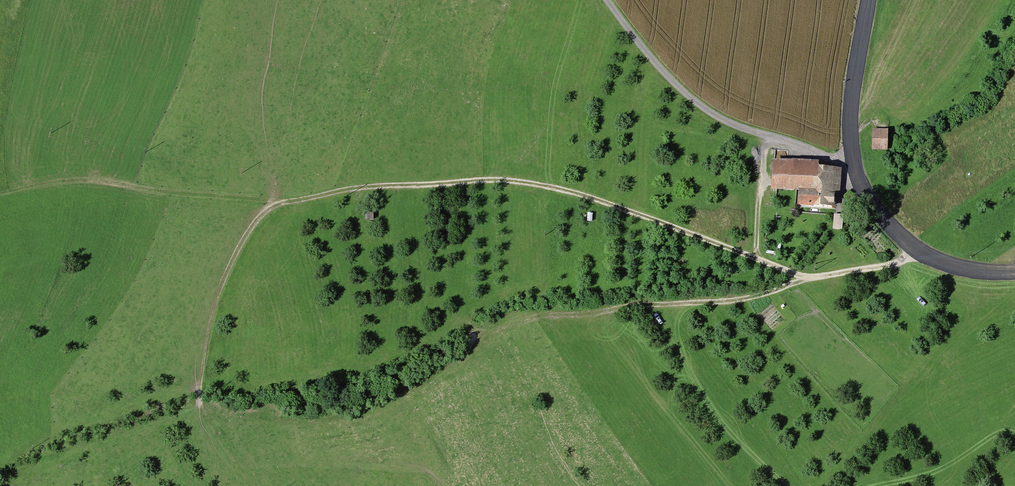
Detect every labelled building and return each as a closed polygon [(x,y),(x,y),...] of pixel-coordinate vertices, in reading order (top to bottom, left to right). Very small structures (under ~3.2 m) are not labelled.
[(872,149),(885,150),(886,130),(873,129),(872,149)] [(790,163),(790,164),(773,163),(771,188),(789,189),(789,190),(799,190),(799,206),(808,206),(808,207),(831,208),(831,207),(830,207),(833,169),(811,168),(812,164),(790,163)] [(834,216),(832,229),(840,230),(841,217),(834,216)]
